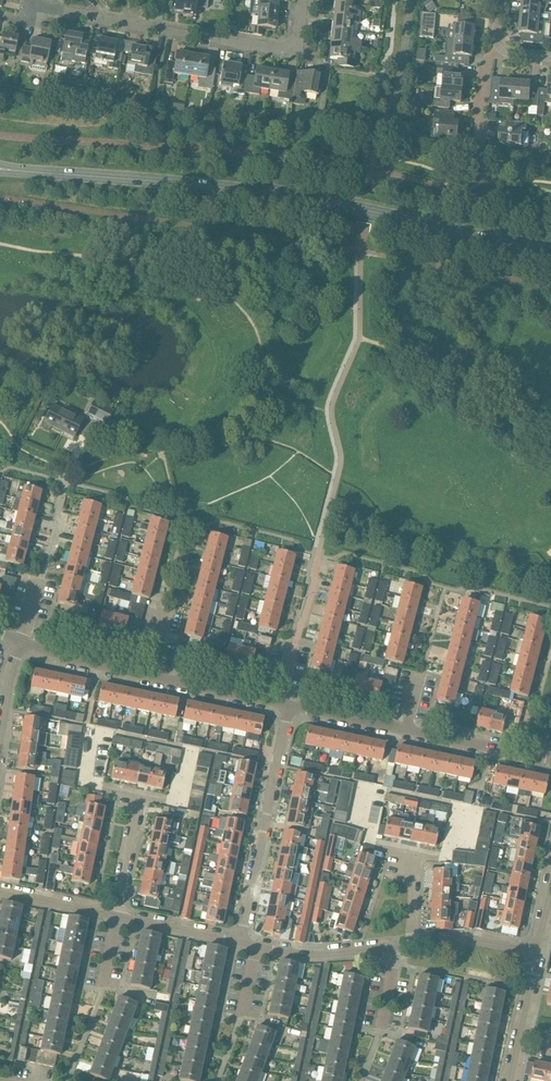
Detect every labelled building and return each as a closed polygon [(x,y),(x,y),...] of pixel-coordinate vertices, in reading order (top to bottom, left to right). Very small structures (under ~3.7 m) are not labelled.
[(208,0),(175,0),(174,13),(183,14),(183,16),(196,17),(196,8),(207,9),(208,0)] [(250,14),(259,15),(257,27),(275,29),(277,10),(268,9),(269,1),(261,0),(251,0),(251,3),(250,14)] [(542,20),(549,4),(550,4),(550,0),(528,0),(528,5),(522,4),(521,19),(542,21),(542,20)] [(382,2),(369,1),(368,7),(381,9),(382,2)] [(334,16),(359,18),(360,12),(353,12),(353,4),(336,2),(334,16)] [(420,13),(418,37),(434,39),(436,14),(423,13),(422,13),(420,13)] [(359,18),(334,16),(333,30),(351,32),(352,24),(358,25),(359,18)] [(542,21),(521,19),(519,33),(525,34),(524,43),(543,45),(546,21),(542,20),(542,21)] [(457,26),(455,41),(473,43),(475,28),(457,26)] [(351,32),(333,30),(331,44),(360,47),(361,41),(350,40),(351,32)] [(61,55),(60,60),(84,65),(87,47),(80,45),(82,36),(65,33),(61,55)] [(2,34),(1,38),(0,38),(0,61),(2,62),(3,54),(14,56),(18,37),(2,34)] [(116,42),(98,39),(94,61),(109,64),(108,69),(119,71),(122,54),(114,52),(116,42)] [(23,47),(19,65),(31,68),(30,69),(44,72),(46,64),(50,43),(33,40),(31,49),(23,47)] [(436,56),(436,62),(464,65),(465,56),(472,57),(473,43),(455,41),(448,40),(446,57),(436,56)] [(359,54),(360,47),(331,44),(330,59),(339,60),(338,67),(352,69),(355,69),(356,61),(355,60),(355,53),(359,54)] [(126,67),(125,72),(138,74),(152,77),(156,58),(149,56),(151,49),(145,47),(144,49),(131,47),(129,58),(128,58),(126,67)] [(174,74),(189,77),(192,56),(176,53),(174,68),(166,67),(163,83),(172,84),(174,74)] [(209,59),(192,56),(189,77),(199,79),(198,89),(211,91),(214,75),(206,73),(209,59)] [(416,61),(416,69),(424,70),(425,62),(416,61)] [(244,93),(247,76),(240,75),(241,67),(223,64),(219,85),(234,87),(233,94),(243,95),(244,93)] [(443,87),(462,89),(463,76),(453,75),(453,68),(438,66),(437,74),(444,74),(443,87)] [(247,76),(244,93),(258,96),(259,89),(269,91),(272,72),(256,69),(255,77),(247,76)] [(272,72),(269,91),(277,92),(276,99),(291,101),(294,84),(286,83),(288,75),(272,72)] [(293,98),(292,104),(299,106),(300,99),(304,100),(305,93),(317,96),(321,77),(304,75),(303,81),(296,80),(293,98)] [(549,78),(548,90),(539,89),(538,107),(537,115),(544,116),(545,103),(550,103),(550,78),(549,78)] [(491,88),(490,103),(514,105),(515,100),(514,100),(516,82),(501,81),(501,89),(491,88)] [(538,107),(539,89),(530,89),(530,83),(516,82),(514,100),(515,100),(529,101),(532,104),(531,106),(538,107)] [(462,89),(443,87),(437,87),(436,99),(435,99),(434,107),(449,108),(450,101),(461,102),(462,89)] [(108,95),(106,103),(113,104),(115,94),(108,93),(108,95)] [(432,128),(431,137),(432,138),(440,139),(440,137),(457,139),(459,123),(453,123),(454,116),(435,114),(433,128),(432,128)] [(500,128),(499,141),(499,142),(501,144),(502,145),(517,147),(517,148),(524,149),(525,149),(526,149),(527,148),(528,147),(529,146),(529,145),(531,132),(526,131),(527,124),(507,122),(506,129),(500,128)] [(114,410),(94,400),(87,414),(107,424),(114,410)] [(74,438),(82,421),(53,406),(44,423),(74,438)] [(0,485),(0,495),(5,496),(8,483),(1,481),(0,485)] [(22,495),(17,493),(16,498),(21,500),(38,504),(42,491),(24,487),(22,495)] [(35,516),(38,504),(21,500),(16,498),(12,511),(18,512),(35,516)] [(80,515),(97,519),(100,506),(84,502),(80,515)] [(35,516),(18,512),(15,524),(32,529),(35,516)] [(116,514),(113,523),(121,525),(123,516),(116,514)] [(94,532),(97,519),(80,515),(77,527),(94,532)] [(127,517),(124,526),(132,528),(134,519),(127,517)] [(139,530),(148,532),(165,536),(168,524),(151,519),(149,526),(141,523),(139,530)] [(28,541),(32,529),(15,524),(14,525),(7,523),(6,529),(13,531),(11,537),(28,541)] [(118,536),(121,525),(113,523),(111,534),(118,536)] [(132,528),(124,526),(121,537),(129,539),(132,528)] [(91,544),(94,532),(77,527),(74,540),(91,544)] [(145,544),(162,549),(165,536),(148,532),(145,544)] [(207,547),(224,551),(227,539),(210,534),(207,547)] [(28,541),(11,537),(9,545),(5,544),(4,548),(8,550),(8,549),(25,554),(28,541)] [(107,548),(115,550),(117,541),(110,539),(107,548)] [(87,557),(91,544),(74,540),(71,552),(87,557)] [(120,542),(118,551),(125,553),(128,544),(120,542)] [(158,561),(162,549),(145,544),(141,557),(158,561)] [(220,564),(224,551),(207,547),(204,560),(220,564)] [(233,555),(240,557),(248,558),(250,549),(243,547),(242,551),(234,549),(233,555)] [(25,554),(8,549),(8,550),(2,548),(0,555),(6,556),(5,562),(7,563),(22,567),(25,554)] [(115,550),(107,548),(104,559),(112,561),(115,550)] [(251,559),(258,561),(261,551),(253,549),(251,559)] [(118,551),(115,562),(123,564),(124,557),(125,553),(118,551)] [(84,569),(87,557),(71,552),(67,565),(84,569)] [(274,565),(291,569),(295,556),(278,552),(274,565)] [(155,574),(158,561),(141,557),(138,569),(155,574)] [(245,569),(248,558),(240,557),(238,567),(245,569)] [(258,561),(251,559),(248,569),(256,571),(258,561)] [(204,560),(201,572),(217,577),(220,564),(204,560)] [(103,564),(101,573),(108,575),(111,566),(103,564)] [(67,565),(64,577),(81,582),(84,569),(67,565)] [(274,565),(271,577),(288,581),(291,569),(274,565)] [(114,567),(112,576),(119,578),(122,569),(114,567)] [(337,567),(334,580),(351,584),(354,572),(337,567)] [(152,586),(155,574),(138,569),(135,582),(152,586)] [(201,572),(197,585),(214,589),(217,577),(201,572)] [(234,582),(241,584),(244,574),(236,572),(234,582)] [(97,586),(105,588),(108,575),(101,573),(97,586)] [(247,574),(244,584),(252,586),(254,576),(247,574)] [(4,576),(2,584),(14,587),(17,579),(4,576)] [(119,578),(112,576),(109,587),(116,589),(119,578)] [(64,577),(61,590),(78,594),(81,582),(64,577)] [(271,577),(268,590),(285,594),(288,581),(271,577)] [(369,579),(367,588),(374,590),(377,581),(369,579)] [(348,597),(351,584),(334,580),(330,592),(348,597)] [(132,594),(147,598),(149,599),(152,586),(135,582),(132,594)] [(239,594),(241,584),(234,582),(231,592),(239,594)] [(377,591),(385,593),(387,584),(380,582),(377,591)] [(1,587),(0,590),(0,593),(12,596),(14,587),(2,584),(1,587)] [(249,596),(252,586),(244,584),(242,594),(249,596)] [(405,584),(401,597),(418,601),(422,589),(405,584)] [(211,602),(214,589),(197,585),(194,597),(211,602)] [(94,598),(102,600),(105,588),(97,586),(94,598)] [(371,601),(374,590),(367,588),(364,599),(371,601)] [(61,590),(58,603),(75,607),(76,601),(80,602),(82,595),(78,594),(61,590)] [(119,600),(121,593),(111,590),(109,598),(119,600)] [(282,606),(285,594),(268,590),(265,602),(282,606)] [(382,604),(385,593),(377,591),(375,602),(382,604)] [(327,605),(344,609),(348,597),(330,592),(327,605)] [(0,593),(0,602),(10,605),(12,596),(0,593)] [(131,595),(121,593),(119,600),(129,603),(131,595)] [(191,610),(208,614),(211,602),(194,597),(191,610)] [(230,597),(227,607),(235,609),(238,599),(230,597)] [(418,601),(401,597),(398,610),(415,614),(418,601)] [(98,618),(102,600),(94,598),(94,601),(90,600),(86,615),(98,618)] [(238,609),(246,611),(249,601),(241,599),(238,609)] [(464,599),(460,612),(477,616),(483,618),(486,606),(480,604),(464,599)] [(132,603),(131,608),(143,612),(145,605),(132,602),(132,603)] [(278,619),(282,606),(265,602),(261,615),(278,619)] [(492,602),(490,610),(496,612),(493,621),(501,623),(503,614),(505,606),(492,602)] [(363,604),(360,613),(368,615),(370,606),(363,604)] [(341,622),(344,609),(327,605),(324,617),(341,622)] [(235,609),(227,607),(225,617),(233,619),(235,609)] [(371,616),(378,618),(381,609),(373,607),(371,616)] [(142,618),(143,612),(131,608),(129,615),(142,618)] [(246,611),(238,609),(236,619),(244,621),(246,611)] [(204,626),(208,614),(191,610),(188,622),(204,627),(204,626)] [(415,614),(398,610),(395,622),(412,627),(415,614)] [(111,633),(116,613),(109,611),(108,614),(102,612),(99,623),(82,619),(79,628),(98,632),(99,630),(111,633)] [(474,629),(477,616),(460,612),(457,625),(474,629)] [(124,635),(125,628),(127,621),(128,619),(122,617),(123,614),(116,613),(111,633),(123,636),(124,635)] [(368,615),(360,613),(358,624),(365,626),(368,615)] [(504,623),(512,625),(514,616),(507,614),(504,623)] [(140,625),(142,618),(129,615),(128,619),(127,621),(140,625)] [(278,619),(261,615),(258,627),(275,632),(278,619)] [(376,629),(378,618),(371,616),(368,627),(376,629)] [(531,616),(528,629),(545,633),(548,620),(531,616)] [(338,634),(341,622),(324,617),(321,630),(338,634)] [(138,631),(140,625),(127,621),(125,628),(138,631)] [(221,631),(229,633),(231,623),(224,621),(221,631)] [(501,623),(493,621),(491,632),(498,633),(501,623)] [(204,627),(188,622),(184,635),(201,639),(203,633),(209,635),(211,628),(204,626),(204,627)] [(392,635),(408,639),(412,627),(395,622),(392,635)] [(246,633),(248,625),(238,623),(236,631),(246,633)] [(509,636),(512,625),(504,623),(501,634),(509,636)] [(248,625),(246,633),(256,635),(258,628),(248,625)] [(471,642),(474,629),(457,625),(454,637),(471,642)] [(138,631),(125,628),(124,635),(137,638),(138,631)] [(354,638),(361,640),(364,631),(356,629),(354,638)] [(541,646),(545,633),(528,629),(525,642),(541,646)] [(335,647),(338,634),(321,630),(318,642),(335,647)] [(229,633),(221,631),(219,642),(208,639),(206,647),(224,652),(229,633)] [(365,641),(372,643),(375,634),(367,632),(365,641)] [(405,652),(408,639),(392,635),(388,647),(405,652)] [(272,640),(258,636),(256,643),(270,647),(272,640)] [(467,654),(471,642),(454,637),(451,650),(467,654)] [(487,646),(494,648),(497,639),(489,637),(487,646)] [(229,645),(225,662),(237,665),(243,641),(231,638),(229,645)] [(361,640),(354,638),(351,649),(359,651),(361,640)] [(498,648),(505,650),(508,641),(500,639),(498,648)] [(519,640),(515,653),(521,654),(538,659),(541,646),(525,642),(519,640)] [(243,641),(237,665),(250,668),(254,651),(249,650),(250,643),(243,641)] [(372,643),(365,641),(362,652),(369,654),(372,643)] [(331,659),(335,647),(318,642),(314,655),(331,659)] [(491,659),(494,648),(487,646),(484,657),(491,659)] [(402,664),(405,652),(388,647),(385,660),(402,664)] [(505,650),(498,648),(495,659),(502,661),(505,650)] [(464,667),(467,654),(451,650),(447,662),(464,667)] [(348,663),(355,665),(358,656),(350,654),(348,663)] [(535,671),(538,659),(521,654),(518,667),(535,671)] [(331,659),(314,655),(311,667),(328,672),(331,659)] [(372,665),(374,658),(364,655),(362,663),(372,665)] [(374,658),(372,665),(382,668),(384,661),(374,658)] [(461,679),(464,667),(447,662),(444,675),(461,679)] [(481,671),(488,673),(490,664),(483,662),(481,671)] [(351,682),(355,665),(348,663),(345,674),(342,673),(340,679),(351,682)] [(494,664),(491,673),(499,675),(501,666),(494,664)] [(532,684),(535,671),(518,667),(515,680),(532,684)] [(384,674),(397,677),(398,671),(385,668),(384,674)] [(43,697),(44,690),(48,673),(35,670),(30,694),(43,697)] [(485,684),(488,673),(481,671),(478,682),(485,684)] [(44,690),(57,693),(60,676),(48,673),(44,690)] [(496,687),(499,675),(491,673),(488,684),(496,687)] [(395,683),(397,677),(384,674),(382,680),(395,683)] [(441,688),(458,692),(461,679),(444,675),(441,688)] [(57,693),(69,696),(73,678),(60,676),(57,693)] [(351,694),(364,698),(368,681),(355,677),(351,694)] [(86,681),(73,678),(69,696),(82,698),(86,681)] [(380,686),(393,689),(395,683),(382,680),(381,684),(380,686)] [(528,697),(532,684),(515,680),(512,692),(528,697)] [(368,681),(364,698),(377,701),(377,699),(379,692),(380,686),(381,684),(368,681)] [(98,701),(111,704),(115,687),(102,684),(98,701)] [(392,695),(393,689),(380,686),(379,692),(392,695)] [(115,687),(111,704),(124,707),(128,690),(115,687)] [(474,696),(482,698),(484,689),(476,687),(474,696)] [(499,698),(501,690),(491,688),(488,687),(486,695),(499,698)] [(458,692),(441,688),(438,700),(454,705),(458,692)] [(137,710),(140,692),(128,690),(124,707),(137,710)] [(501,690),(499,698),(509,701),(511,693),(501,690)] [(149,712),(153,695),(140,692),(137,710),(149,712)] [(392,695),(379,692),(377,699),(390,703),(392,695)] [(162,715),(166,698),(153,695),(149,712),(162,715)] [(482,698),(474,696),(471,707),(479,709),(482,698)] [(178,700),(166,698),(162,715),(175,718),(178,700)] [(512,700),(510,708),(523,711),(525,703),(512,700)] [(196,722),(200,705),(187,702),(184,719),(196,722)] [(31,705),(29,712),(39,715),(41,707),(31,705)] [(209,725),(213,708),(200,705),(196,722),(209,725)] [(41,707),(39,715),(49,717),(51,709),(41,707)] [(220,735),(222,727),(225,710),(213,708),(209,725),(216,726),(215,734),(220,735)] [(523,711),(510,708),(508,715),(521,719),(523,711)] [(491,730),(495,713),(482,709),(478,726),(491,730)] [(64,720),(66,713),(56,710),(54,718),(64,720)] [(225,710),(222,727),(235,730),(238,713),(225,710)] [(66,712),(64,720),(74,722),(76,714),(66,712)] [(238,713),(235,730),(247,732),(251,715),(238,713)] [(504,733),(504,732),(506,723),(508,716),(495,713),(491,730),(504,733)] [(264,718),(251,715),(247,732),(260,735),(264,718)] [(521,719),(508,715),(508,716),(506,723),(519,726),(521,719)] [(25,717),(23,730),(40,732),(46,733),(47,720),(42,719),(25,717)] [(98,719),(96,727),(106,729),(108,721),(98,719)] [(108,721),(106,729),(116,731),(118,724),(108,721)] [(58,726),(57,736),(68,737),(68,736),(81,738),(82,727),(66,725),(66,724),(59,722),(59,723),(58,726)] [(519,726),(506,723),(504,732),(516,735),(519,726)] [(123,725),(122,732),(132,734),(133,727),(123,725)] [(133,727),(132,734),(142,736),(143,729),(133,727)] [(318,748),(322,730),(309,728),(305,745),(318,748)] [(21,743),(38,745),(45,746),(47,734),(40,733),(40,732),(23,730),(21,743)] [(148,730),(147,737),(157,739),(158,732),(148,730)] [(322,730),(318,748),(331,750),(334,733),(322,730)] [(177,731),(175,743),(191,746),(193,739),(183,737),(184,733),(182,732),(177,731)] [(158,732),(157,739),(167,741),(169,734),(158,732)] [(334,733),(331,750),(343,753),(347,736),(334,733)] [(66,749),(79,751),(81,738),(68,736),(68,737),(66,749)] [(347,736),(343,753),(343,757),(355,760),(356,755),(360,738),(347,736)] [(113,737),(111,744),(131,748),(132,741),(113,737)] [(369,758),(372,741),(360,738),(356,755),(368,758),(369,758)] [(193,739),(191,746),(193,747),(201,749),(203,741),(193,739)] [(132,741),(131,748),(141,750),(143,743),(132,741)] [(385,744),(372,741),(369,758),(368,758),(367,762),(374,764),(374,762),(387,765),(387,761),(388,761),(391,750),(384,749),(385,744)] [(208,742),(206,750),(217,752),(218,745),(216,744),(208,742)] [(19,755),(45,759),(46,753),(37,752),(38,745),(21,743),(19,755)] [(148,744),(146,752),(156,754),(157,746),(148,744)] [(159,747),(157,746),(156,754),(154,765),(153,765),(149,786),(162,789),(166,767),(160,766),(163,754),(169,755),(170,748),(159,745),(159,747)] [(218,745),(217,752),(227,754),(228,747),(221,745),(218,745)] [(397,751),(391,750),(388,761),(394,763),(407,766),(411,749),(398,746),(397,751)] [(233,748),(232,755),(242,757),(244,750),(243,750),(233,748)] [(64,762),(77,763),(79,751),(66,749),(64,762)] [(170,749),(169,756),(180,759),(182,751),(170,749)] [(411,749),(407,766),(420,769),(424,752),(411,749)] [(244,750),(242,757),(257,761),(259,753),(244,750)] [(424,752),(420,769),(433,771),(436,754),(424,752)] [(199,753),(198,760),(210,763),(212,756),(203,754),(199,753)] [(433,771),(445,774),(449,757),(436,754),(433,771)] [(19,755),(17,768),(35,771),(35,766),(52,768),(51,778),(54,778),(58,779),(58,778),(61,762),(53,761),(45,759),(19,755)] [(111,778),(124,781),(127,764),(129,756),(122,755),(121,763),(114,762),(111,778)] [(215,755),(213,769),(220,770),(222,763),(225,764),(227,758),(215,755)] [(462,760),(449,757),(445,774),(458,777),(462,760)] [(209,769),(210,763),(198,760),(196,767),(209,769)] [(475,762),(462,760),(458,777),(471,779),(475,762)] [(236,774),(253,777),(256,765),(239,761),(236,774)] [(136,784),(149,786),(153,765),(141,762),(140,767),(136,784)] [(304,763),(302,770),(313,772),(314,765),(304,763)] [(124,781),(136,784),(140,767),(127,764),(124,781)] [(314,765),(313,772),(323,774),(324,767),(314,765)] [(208,776),(209,769),(196,767),(195,773),(208,776)] [(506,787),(510,770),(497,767),(493,784),(506,787)] [(329,768),(328,775),(338,777),(340,770),(329,768)] [(218,782),(220,770),(213,769),(210,780),(218,782)] [(63,770),(62,778),(75,780),(76,772),(63,770)] [(340,770),(338,777),(348,779),(350,772),(340,770)] [(523,772),(510,770),(506,787),(519,789),(523,772)] [(530,799),(531,792),(532,792),(535,775),(523,772),(519,789),(518,796),(530,799)] [(206,782),(208,776),(195,773),(194,779),(206,782)] [(311,789),(311,790),(327,793),(335,794),(338,781),(330,779),(329,786),(313,782),(314,776),(297,773),(294,786),(311,789)] [(355,773),(353,780),(364,783),(365,775),(355,773)] [(234,786),(251,790),(253,777),(236,774),(234,786)] [(16,775),(15,788),(32,790),(34,777),(16,775)] [(365,775),(364,783),(374,785),(375,777),(365,775)] [(548,777),(535,775),(532,792),(544,795),(548,777)] [(385,776),(383,786),(402,791),(404,783),(394,781),(394,778),(385,776)] [(62,778),(61,784),(74,788),(75,780),(62,778)] [(205,788),(206,782),(194,779),(192,786),(205,788)] [(341,781),(339,790),(352,792),(354,784),(341,781)] [(404,783),(402,791),(412,793),(414,785),(404,783)] [(50,784),(48,793),(56,794),(56,793),(57,785),(53,785),(50,784)] [(207,794),(215,796),(217,787),(209,785),(207,794)] [(192,786),(191,792),(204,795),(205,788),(192,786)] [(231,799),(248,802),(251,790),(234,786),(231,799)] [(294,786),(291,798),(309,802),(311,790),(311,789),(294,786)] [(419,787),(417,794),(427,796),(429,789),(419,787)] [(13,801),(30,803),(32,790),(15,788),(13,801)] [(429,789),(427,796),(437,798),(439,791),(429,789)] [(351,800),(352,792),(339,790),(338,797),(351,800)] [(454,794),(453,801),(463,803),(471,805),(474,793),(465,791),(464,796),(454,794)] [(204,795),(191,792),(189,798),(202,801),(204,795)] [(444,792),(443,799),(453,801),(454,794),(444,792)] [(54,805),(56,794),(48,793),(47,804),(54,805)] [(327,793),(325,804),(333,806),(335,794),(327,793)] [(215,796),(207,794),(204,810),(215,812),(216,810),(216,808),(215,808),(215,806),(213,806),(214,801),(215,796)] [(406,798),(387,794),(385,802),(404,806),(406,798)] [(75,816),(80,817),(80,816),(102,821),(105,808),(100,807),(102,798),(87,795),(86,802),(86,805),(81,804),(77,806),(75,816)] [(349,808),(351,800),(338,797),(336,805),(349,808)] [(482,797),(480,807),(491,809),(501,811),(503,804),(492,802),(493,799),(482,797)] [(188,805),(201,807),(202,801),(189,798),(188,805)] [(309,802),(291,798),(289,811),(312,816),(313,809),(307,808),(309,802)] [(416,809),(418,801),(406,798),(404,806),(416,809)] [(245,815),(248,802),(231,799),(231,800),(225,799),(223,806),(229,807),(228,812),(245,815)] [(11,814),(29,816),(30,803),(13,801),(11,814)] [(420,801),(419,809),(429,811),(431,803),(420,801)] [(57,813),(64,815),(66,804),(58,803),(57,813)] [(431,803),(429,811),(447,815),(449,807),(431,803)] [(503,804),(501,811),(511,813),(512,806),(503,804)] [(201,807),(188,805),(187,811),(199,814),(201,807)] [(347,815),(349,808),(336,805),(334,813),(347,815)] [(518,807),(516,815),(526,817),(528,809),(518,807)] [(528,809),(526,817),(536,819),(538,811),(528,809)] [(45,819),(52,820),(54,811),(46,810),(45,819)] [(204,810),(200,827),(208,828),(210,819),(212,820),(212,819),(214,819),(215,812),(204,810)] [(312,816),(289,811),(286,824),(309,829),(312,816)] [(388,818),(384,835),(397,838),(402,814),(402,813),(396,811),(394,820),(388,818)] [(483,811),(482,818),(494,820),(496,814),(483,811)] [(63,825),(64,815),(57,813),(55,824),(63,825)] [(155,819),(153,832),(177,836),(179,824),(174,823),(175,815),(163,813),(161,820),(155,819)] [(345,823),(347,815),(334,813),(333,821),(345,823)] [(9,827),(27,829),(29,816),(11,814),(9,827)] [(397,838),(410,841),(413,824),(407,823),(408,815),(402,814),(397,838)] [(435,816),(428,815),(427,820),(422,843),(435,846),(439,829),(432,828),(435,816)] [(498,823),(496,832),(503,833),(505,825),(506,825),(508,816),(499,815),(498,823)] [(82,830),(100,834),(102,821),(80,816),(80,817),(78,822),(84,823),(82,830)] [(244,822),(222,817),(220,830),(241,835),(244,822)] [(326,836),(330,819),(322,817),(320,829),(316,828),(316,833),(326,836)] [(427,820),(421,818),(419,825),(413,824),(410,841),(422,843),(427,820)] [(482,818),(480,824),(493,826),(494,820),(482,818)] [(538,822),(522,818),(520,829),(514,829),(511,829),(510,835),(520,837),(537,841),(539,828),(537,827),(538,822)] [(51,831),(52,820),(45,819),(43,830),(51,831)] [(332,824),(330,835),(341,838),(345,826),(332,824)] [(479,830),(492,832),(493,826),(480,824),(479,830)] [(345,826),(341,838),(348,840),(351,828),(345,826)] [(7,840),(25,842),(27,829),(9,827),(7,840)] [(206,839),(208,828),(200,827),(198,837),(206,839)] [(351,828),(348,840),(353,842),(357,830),(351,828)] [(53,839),(61,840),(62,830),(54,829),(53,839)] [(80,843),(97,846),(100,834),(82,830),(80,843)] [(188,830),(187,839),(194,840),(196,831),(188,830)] [(221,844),(239,848),(241,835),(220,830),(216,830),(214,836),(223,838),(221,844)] [(285,830),(282,844),(299,848),(299,847),(302,834),(285,830)] [(357,830),(353,842),(360,844),(363,832),(357,830)] [(478,836),(491,839),(492,832),(479,830),(478,836)] [(177,836),(153,832),(150,844),(168,848),(169,843),(179,845),(180,837),(177,836)] [(496,832),(493,843),(501,845),(501,843),(507,844),(508,835),(503,834),(503,833),(496,832)] [(315,850),(323,852),(326,836),(316,833),(314,841),(317,842),(315,850)] [(42,835),(41,844),(49,845),(50,836),(42,835)] [(477,842),(489,845),(491,839),(478,836),(477,842)] [(534,853),(537,841),(520,837),(517,850),(534,853)] [(59,850),(61,840),(53,839),(52,849),(59,850)] [(194,840),(187,839),(184,850),(192,852),(194,840)] [(6,853),(23,855),(25,842),(7,840),(6,853)] [(70,854),(77,855),(94,859),(97,846),(80,843),(80,844),(73,842),(70,854)] [(475,848),(488,851),(489,845),(477,842),(475,848)] [(195,852),(203,853),(205,844),(197,843),(195,852)] [(47,857),(49,845),(41,844),(39,856),(47,857)] [(150,844),(147,857),(165,861),(168,848),(150,844)] [(219,857),(236,860),(239,848),(221,844),(219,857)] [(282,844),(279,857),(296,861),(298,854),(306,856),(308,849),(299,847),(299,848),(282,844)] [(350,859),(349,864),(372,871),(376,858),(371,857),(373,850),(373,849),(361,846),(360,846),(358,853),(359,853),(357,859),(353,858),(350,859)] [(327,847),(325,858),(333,859),(335,849),(327,847)] [(467,853),(466,859),(465,866),(477,867),(485,867),(488,851),(475,848),(474,853),(467,853)] [(492,848),(490,857),(498,859),(500,850),(492,848)] [(323,852),(315,850),(313,861),(320,863),(323,852)] [(534,853),(517,850),(514,862),(531,866),(534,853)] [(200,865),(203,853),(195,852),(193,863),(200,865)] [(4,866),(21,868),(23,855),(6,853),(4,866)] [(51,854),(49,863),(57,864),(57,863),(59,855),(51,854)] [(77,855),(74,868),(92,872),(94,859),(77,855)] [(183,855),(181,864),(189,866),(191,857),(183,855)] [(216,869),(233,873),(236,860),(219,857),(209,855),(208,861),(217,863),(216,869)] [(165,861),(147,857),(145,870),(162,873),(162,874),(168,875),(171,862),(165,861)] [(279,857),(277,869),(294,873),(296,861),(279,857)] [(498,859),(490,857),(488,868),(495,870),(498,859)] [(333,859),(325,858),(323,869),(331,870),(333,859)] [(39,861),(37,870),(45,871),(47,862),(39,861)] [(529,879),(531,866),(514,862),(512,875),(529,879)] [(57,864),(49,863),(47,878),(55,879),(56,872),(73,876),(72,881),(89,885),(92,872),(74,868),(74,869),(70,868),(70,867),(57,864)] [(186,877),(189,866),(181,864),(179,876),(186,877)] [(346,871),(345,876),(351,878),(368,883),(371,884),(373,879),(370,878),(372,871),(349,864),(346,871)] [(21,868),(4,866),(2,879),(20,881),(20,875),(36,877),(35,884),(43,885),(45,871),(37,870),(37,871),(21,868)] [(312,867),(310,875),(318,877),(320,868),(312,867)] [(192,868),(190,877),(197,879),(199,869),(192,868)] [(231,885),(233,873),(216,869),(215,875),(205,873),(204,880),(231,885)] [(277,869),(275,876),(272,875),(271,881),(274,882),(291,886),(294,873),(277,869)] [(142,882),(160,886),(162,874),(162,873),(145,870),(142,882)] [(433,884),(459,885),(459,880),(459,879),(458,878),(457,878),(451,878),(451,871),(434,870),(433,884)] [(322,873),(320,883),(328,884),(329,875),(322,873)] [(485,883),(492,884),(494,875),(487,873),(485,883)] [(315,889),(318,877),(310,875),(308,887),(315,889)] [(473,885),(481,887),(483,877),(475,875),(473,885)] [(512,875),(509,887),(509,888),(526,891),(529,879),(512,875)] [(197,879),(190,877),(187,890),(195,891),(197,882),(197,879)] [(364,896),(368,883),(351,878),(349,884),(341,881),(339,888),(342,889),(347,891),(347,890),(364,896)] [(176,889),(184,891),(186,882),(178,880),(176,889)] [(231,885),(204,880),(202,886),(212,889),(211,894),(228,898),(231,885)] [(162,894),(174,896),(174,901),(181,902),(184,891),(176,889),(176,890),(160,886),(142,882),(141,889),(139,889),(138,893),(140,894),(140,895),(146,896),(144,906),(159,909),(160,902),(158,899),(161,896),(162,894)] [(291,886),(274,882),(271,894),(288,898),(291,886)] [(325,895),(328,884),(320,883),(317,894),(325,895)] [(490,895),(492,884),(485,883),(482,894),(490,895)] [(459,885),(433,884),(432,896),(450,897),(450,891),(459,892),(459,885)] [(473,885),(470,897),(478,898),(481,887),(473,885)] [(506,900),(523,904),(526,891),(509,888),(509,887),(502,886),(500,893),(508,894),(506,900)] [(347,891),(342,889),(340,894),(345,896),(343,903),(360,908),(364,896),(347,890),(347,891)] [(187,890),(184,902),(192,904),(195,891),(187,890)] [(307,892),(305,901),(312,902),(314,893),(307,892)] [(226,911),(228,898),(211,894),(210,901),(204,899),(202,906),(226,911)] [(269,907),(286,911),(288,898),(271,894),(269,907)] [(432,896),(431,909),(458,911),(458,903),(449,903),(450,897),(432,896)] [(482,898),(480,908),(487,910),(489,899),(482,898)] [(314,908),(322,910),(324,900),(316,899),(314,908)] [(521,916),(523,904),(506,900),(505,906),(498,904),(496,912),(498,912),(521,916)] [(312,902),(305,901),(302,912),(310,914),(312,902)] [(0,916),(19,920),(22,906),(3,902),(0,916)] [(192,904),(184,902),(181,916),(189,918),(192,904)] [(470,902),(467,911),(475,913),(477,903),(470,902)] [(362,909),(360,908),(343,903),(341,909),(335,907),(333,913),(356,920),(358,914),(361,915),(362,909)] [(223,924),(226,911),(202,906),(201,912),(207,914),(206,920),(223,924)] [(269,907),(266,919),(292,925),(292,921),(289,918),(284,917),(286,911),(269,907)] [(319,925),(322,910),(314,908),(311,923),(319,925)] [(484,926),(487,910),(480,908),(476,924),(475,928),(483,930),(484,926)] [(458,911),(431,909),(431,915),(428,915),(427,921),(431,921),(430,922),(437,922),(436,929),(451,930),(452,924),(454,924),(454,918),(457,915),(458,911)] [(39,910),(36,924),(41,925),(44,911),(39,910)] [(464,927),(464,928),(471,930),(472,927),(475,913),(467,911),(464,927)] [(47,912),(44,925),(50,926),(52,913),(47,912)] [(518,929),(521,916),(498,912),(497,918),(502,919),(501,926),(518,929)] [(356,920),(333,913),(329,928),(335,930),(336,928),(352,933),(356,920)] [(16,933),(19,920),(0,916),(0,930),(16,933)] [(69,916),(66,929),(85,933),(88,920),(69,916)] [(301,917),(299,926),(307,928),(309,919),(301,917)] [(292,925),(266,919),(263,932),(280,936),(282,929),(287,930),(291,929),(292,925)] [(50,926),(44,925),(42,938),(47,939),(50,926)] [(304,942),(307,928),(299,926),(296,940),(304,942)] [(85,933),(66,929),(63,943),(82,947),(85,933)] [(13,947),(16,933),(0,930),(0,944),(13,947)] [(157,950),(158,949),(160,935),(141,931),(138,946),(157,950)] [(42,938),(39,952),(44,953),(47,939),(42,938)] [(177,940),(174,953),(180,954),(183,941),(177,940)] [(186,941),(183,955),(188,957),(191,942),(186,941)] [(82,947),(63,943),(61,956),(80,960),(82,947)] [(13,947),(0,944),(0,958),(10,960),(13,947)] [(204,960),(223,964),(226,949),(207,945),(204,960)] [(138,946),(135,959),(155,963),(156,954),(162,955),(163,950),(158,949),(157,950),(138,946)] [(44,953),(39,952),(36,965),(41,966),(44,953)] [(180,969),(185,970),(188,957),(183,955),(180,969)] [(80,960),(61,956),(58,970),(77,974),(80,960)] [(132,972),(152,976),(155,963),(135,959),(132,972)] [(220,977),(223,964),(204,960),(201,973),(220,977)] [(280,961),(277,975),(296,979),(299,965),(280,961)] [(41,966),(36,965),(33,979),(38,980),(41,966)] [(315,968),(312,982),(317,983),(320,970),(315,968)] [(185,970),(180,969),(177,982),(182,983),(185,970)] [(77,974),(58,970),(55,983),(74,987),(77,974)] [(320,983),(326,985),(329,971),(323,970),(320,983)] [(152,976),(132,972),(129,986),(149,990),(152,976)] [(217,990),(220,977),(201,973),(198,986),(217,990)] [(344,974),(341,988),(360,992),(363,978),(344,974)] [(275,988),(293,992),(296,979),(277,975),(275,988)] [(419,975),(416,988),(435,992),(438,979),(419,975)] [(30,992),(36,993),(38,980),(33,979),(30,992)] [(174,981),(169,980),(166,994),(157,993),(155,1000),(169,1003),(170,995),(171,995),(174,981)] [(174,995),(180,996),(182,983),(177,982),(174,995)] [(74,987),(55,983),(52,997),(71,1001),(74,987)] [(320,983),(318,997),(323,998),(326,985),(320,983)] [(215,1004),(217,990),(198,986),(195,1000),(215,1004)] [(293,992),(275,988),(272,1001),(291,1005),(293,992)] [(338,1001),(357,1005),(360,992),(341,988),(338,1001)] [(435,992),(416,988),(414,1002),(432,1006),(435,992)] [(485,988),(482,1002),(501,1006),(504,992),(485,988)] [(30,992),(27,1006),(33,1007),(36,993),(30,992)] [(171,1009),(177,1010),(180,996),(174,995),(171,1009)] [(118,996),(114,1009),(132,1016),(137,1003),(118,996)] [(52,997),(49,1010),(68,1014),(71,1001),(52,997)] [(320,1011),(323,998),(318,997),(315,1010),(320,1011)] [(195,1000),(193,1013),(212,1017),(215,1004),(195,1000)] [(288,1019),(291,1005),(272,1001),(269,1015),(288,1019)] [(357,1005),(338,1001),(335,1015),(355,1019),(357,1005)] [(432,1006),(414,1002),(411,1015),(430,1020),(432,1006)] [(499,1019),(501,1006),(482,1002),(479,1015),(499,1019)] [(161,1012),(162,1013),(167,1014),(169,1006),(155,1003),(154,1011),(161,1012)] [(33,1007),(27,1006),(25,1019),(30,1020),(33,1007)] [(312,1010),(306,1008),(303,1023),(309,1024),(312,1010)] [(109,1022),(127,1029),(132,1016),(114,1009),(109,1022)] [(169,1022),(174,1023),(177,1010),(171,1009),(169,1022)] [(65,1028),(68,1014),(49,1010),(46,1024),(65,1028)] [(312,1024),(317,1025),(320,1011),(315,1010),(312,1024)] [(190,1026),(209,1030),(212,1017),(193,1013),(190,1026)] [(332,1028),(352,1032),(355,1019),(335,1015),(332,1028)] [(430,1020),(411,1015),(408,1029),(427,1033),(430,1020)] [(496,1033),(499,1019),(479,1015),(476,1029),(496,1033)] [(30,1020),(25,1019),(22,1033),(27,1034),(30,1020)] [(21,1022),(16,1020),(12,1020),(9,1033),(13,1034),(18,1035),(21,1022)] [(109,1022),(104,1035),(122,1042),(127,1029),(109,1022)] [(166,1035),(171,1036),(174,1023),(169,1022),(166,1035)] [(44,1037),(63,1041),(65,1028),(46,1024),(44,1037)] [(309,1037),(315,1038),(317,1025),(312,1024),(309,1037)] [(206,1044),(209,1030),(190,1026),(187,1040),(206,1044)] [(258,1026),(253,1039),(271,1046),(276,1033),(258,1026)] [(330,1041),(349,1046),(352,1032),(332,1028),(330,1041)] [(493,1046),(496,1033),(476,1029),(474,1042),(493,1046)] [(298,1050),(298,1051),(303,1052),(305,1039),(307,1032),(302,1031),(300,1042),(295,1041),(293,1049),(298,1050)] [(22,1033),(19,1047),(25,1048),(27,1034),(22,1033)] [(13,1034),(10,1047),(15,1049),(18,1035),(13,1034)] [(104,1035),(99,1048),(118,1055),(122,1042),(104,1035)] [(169,1050),(171,1036),(166,1035),(163,1048),(169,1050)] [(41,1051),(44,1052),(50,1053),(57,1054),(60,1055),(63,1041),(44,1037),(41,1051)] [(312,1052),(315,1038),(309,1037),(306,1051),(312,1052)] [(162,1039),(156,1038),(154,1051),(159,1052),(162,1039)] [(248,1052),(266,1059),(271,1046),(253,1039),(248,1052)] [(203,1057),(206,1044),(187,1040),(184,1053),(203,1057)] [(322,1053),(325,1042),(319,1040),(316,1052),(322,1053)] [(396,1040),(391,1053),(410,1060),(415,1047),(396,1040)] [(349,1046),(330,1041),(327,1055),(346,1059),(349,1046)] [(490,1060),(493,1046),(474,1042),(471,1056),(490,1060)] [(15,1049),(10,1047),(7,1061),(12,1062),(15,1049)] [(24,1049),(25,1048),(19,1047),(20,1048),(17,1060),(24,1062),(27,1049),(24,1049)] [(99,1048),(94,1061),(113,1068),(118,1055),(99,1048)] [(169,1050),(163,1048),(160,1062),(166,1063),(169,1050)] [(35,1063),(38,1050),(31,1049),(29,1062),(35,1063)] [(38,1050),(35,1063),(42,1065),(44,1052),(41,1051),(38,1050)] [(159,1052),(154,1051),(151,1064),(156,1065),(159,1052)] [(303,1064),(309,1065),(312,1052),(306,1051),(303,1064)] [(438,1065),(443,1066),(446,1053),(436,1051),(435,1057),(439,1058),(438,1065)] [(48,1066),(50,1053),(44,1052),(42,1065),(48,1066)] [(243,1065),(261,1072),(266,1059),(248,1052),(243,1065)] [(57,1054),(50,1053),(48,1066),(54,1067),(57,1054)] [(201,1070),(203,1057),(184,1053),(182,1066),(201,1070)] [(405,1073),(410,1060),(391,1053),(386,1066),(405,1073)] [(346,1059),(327,1055),(324,1068),(343,1072),(346,1059)] [(468,1070),(487,1074),(490,1060),(471,1056),(468,1070)] [(113,1068),(94,1061),(90,1074),(108,1080),(113,1068)] [(166,1063),(160,1062),(157,1075),(163,1076),(166,1063)] [(549,1065),(536,1062),(532,1079),(542,1080),(545,1080),(549,1065)] [(148,1077),(154,1078),(156,1065),(151,1064),(148,1077)] [(300,1077),(306,1079),(309,1065),(303,1064),(300,1077)] [(246,1080),(258,1080),(261,1072),(243,1065),(238,1078),(246,1080)] [(440,1080),(443,1066),(438,1065),(437,1070),(432,1069),(430,1078),(435,1079),(440,1080)] [(447,1065),(444,1079),(449,1080),(453,1080),(454,1080),(457,1067),(452,1066),(447,1065)] [(183,1080),(186,1080),(198,1080),(201,1070),(182,1066),(179,1080),(183,1080)] [(405,1073),(386,1066),(381,1079),(386,1080),(402,1080),(405,1073)] [(324,1068),(321,1080),(342,1080),(343,1072),(324,1068)] [(487,1074),(468,1070),(466,1080),(486,1080),(487,1074)]
